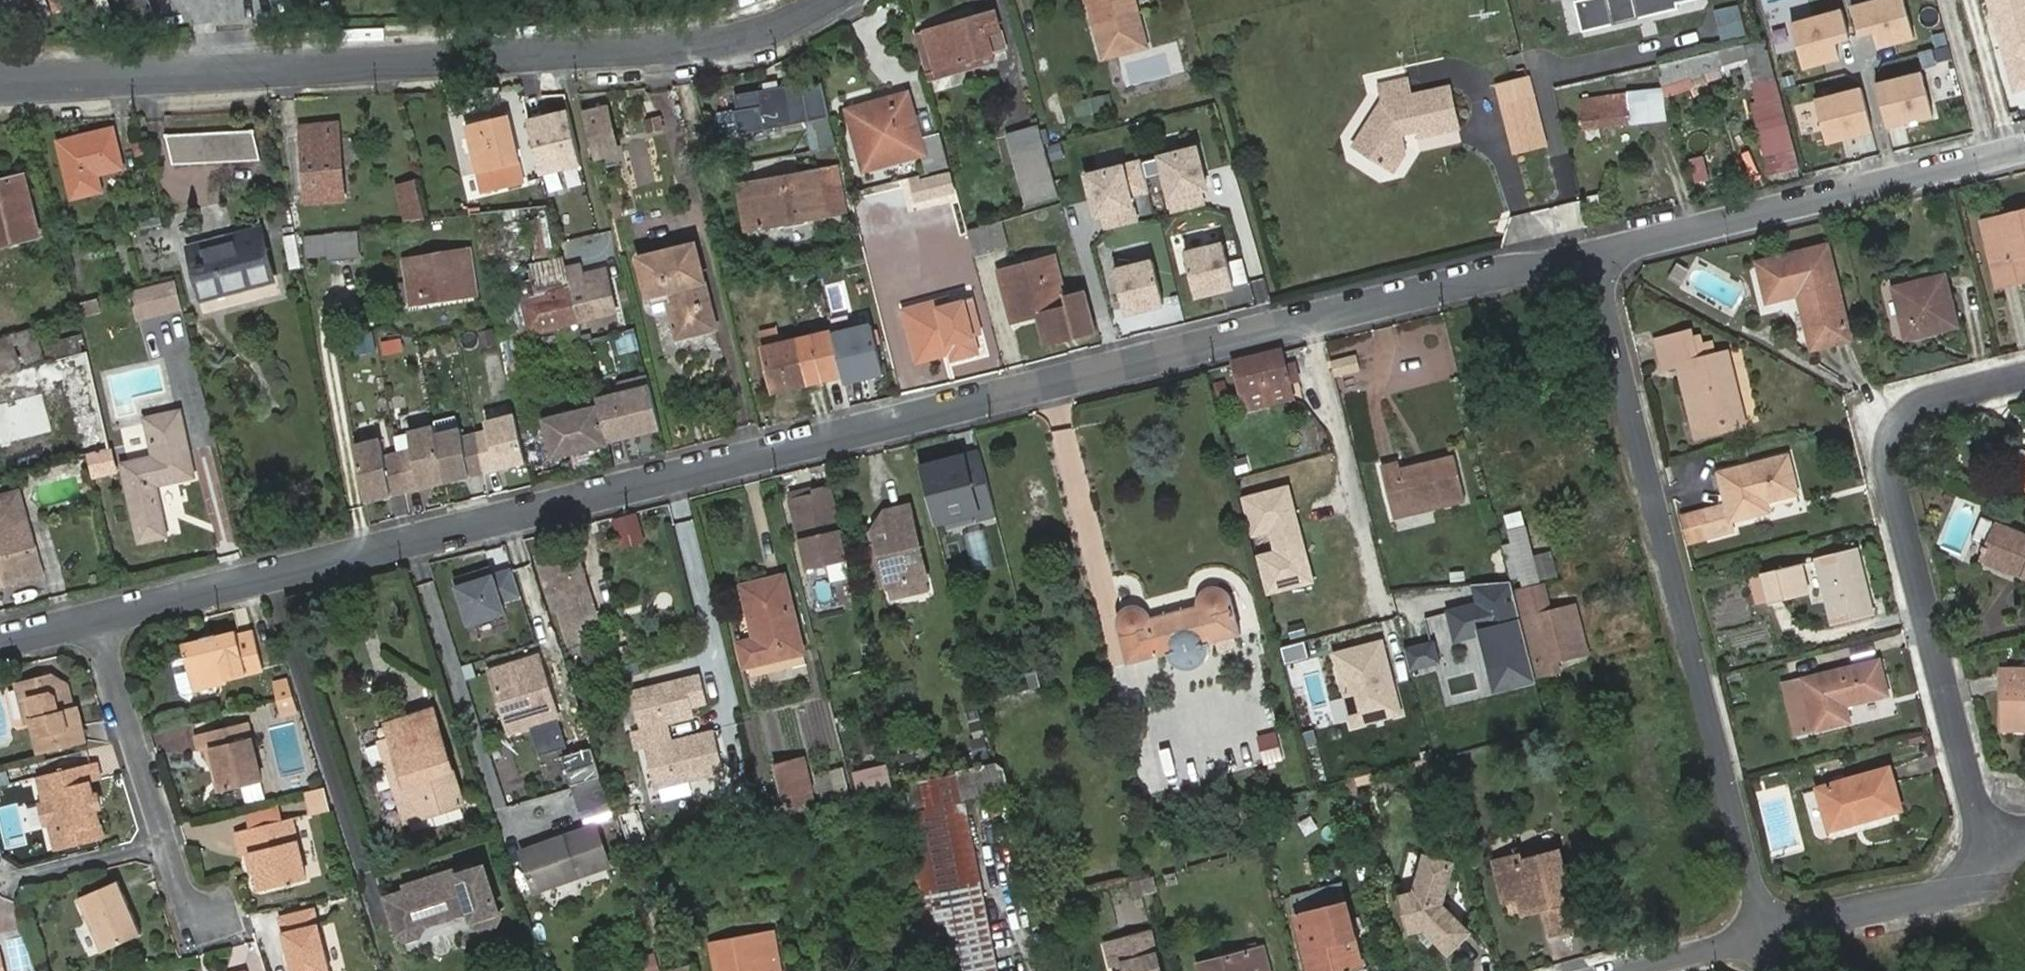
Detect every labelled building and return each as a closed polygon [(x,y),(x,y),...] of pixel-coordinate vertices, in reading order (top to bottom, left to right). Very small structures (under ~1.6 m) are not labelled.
[(154,17),(156,17),(151,0),(129,0),(131,11),(150,5),(154,17)] [(1092,29),(1135,17),(1130,0),(1084,0),(1092,29)] [(1579,3),(1587,33),(1700,6),(1698,0),(1592,0),(1579,3)] [(1897,0),(1869,0),(1850,5),(1857,33),(1868,30),(1871,45),(1906,36),(1897,0)] [(2013,96),(2024,92),(2024,0),(1984,0),(2013,96)] [(135,24),(154,17),(150,5),(131,11),(135,24)] [(1831,9),(1788,19),(1799,65),(1828,58),(1825,47),(1840,44),(1831,9)] [(993,13),(925,33),(917,35),(927,75),(992,57),(985,37),(999,33),(993,13)] [(1004,53),(999,33),(985,37),(992,57),(1004,53)] [(1796,163),(1762,43),(1746,47),(1754,74),(1748,75),(1753,95),(1747,97),(1768,175),(1798,167),(1797,164),(1796,163)] [(1658,68),(1662,82),(1668,80),(1673,96),(1690,90),(1693,98),(1711,92),(1708,83),(1722,78),(1716,62),(1694,69),(1691,60),(1658,68)] [(1926,113),(1916,70),(1870,82),(1881,124),(1926,113)] [(834,116),(828,76),(736,92),(742,131),(834,116)] [(1529,77),(1497,85),(1514,151),(1546,143),(1529,77)] [(1354,147),(1385,167),(1402,141),(1400,137),(1418,133),(1420,139),(1459,131),(1449,88),(1410,97),(1405,79),(1379,85),(1382,103),(1354,147)] [(1867,129),(1856,86),(1811,98),(1822,140),(1867,129)] [(927,173),(951,167),(941,132),(921,137),(915,116),(908,93),(850,110),(866,170),(922,155),(927,173)] [(1077,94),(1076,112),(1112,114),(1113,96),(1077,94)] [(1583,110),(1586,130),(1654,122),(1652,107),(1626,109),(1625,98),(1592,102),(1593,108),(1583,110)] [(564,109),(523,118),(536,174),(577,165),(564,109)] [(921,137),(941,132),(936,110),(915,116),(921,137)] [(604,112),(582,117),(593,160),(615,155),(604,112)] [(661,116),(643,121),(647,136),(664,130),(661,116)] [(467,127),(478,175),(483,194),(484,194),(523,183),(506,118),(467,127)] [(308,192),(309,203),(345,200),(337,127),(303,129),(304,142),(308,192)] [(57,144),(71,199),(99,192),(95,175),(120,169),(110,130),(57,144)] [(166,134),(173,163),(257,159),(252,130),(166,134)] [(1042,147),(1038,132),(1008,140),(1027,206),(1056,198),(1042,147)] [(1402,141),(1385,167),(1393,173),(1405,154),(1402,141)] [(1194,150),(1158,159),(1172,215),(1201,208),(1197,193),(1204,191),(1194,150)] [(1120,168),(1083,178),(1094,220),(1103,218),(1106,231),(1135,224),(1120,168)] [(738,186),(746,229),(826,214),(818,171),(738,186)] [(918,200),(932,196),(952,191),(947,174),(911,184),(915,201),(918,200)] [(40,236),(26,175),(0,181),(0,245),(40,236)] [(399,187),(407,224),(424,222),(415,184),(399,187)] [(1993,290),(2024,282),(2024,216),(1979,228),(1993,290)] [(987,224),(967,229),(974,255),(994,250),(987,224)] [(188,250),(201,300),(223,294),(223,296),(253,289),(253,286),(275,281),(263,233),(188,250)] [(308,265),(329,263),(360,261),(358,236),(327,238),(304,239),(308,265)] [(291,273),(301,271),(295,239),(285,241),(291,273)] [(403,249),(411,304),(476,296),(467,241),(403,249)] [(677,337),(716,327),(695,245),(639,259),(648,295),(666,291),(668,300),(677,337)] [(1222,247),(1183,256),(1194,299),(1232,289),(1222,247)] [(1810,353),(1847,343),(1823,251),(1753,270),(1763,307),(1795,299),(1810,353)] [(1018,266),(1020,273),(1044,267),(1042,261),(1041,252),(1017,258),(1018,266)] [(1018,266),(1002,270),(1014,322),(1032,318),(1030,310),(1040,309),(1042,315),(1043,319),(1049,318),(1055,340),(1093,329),(1083,296),(1069,298),(1059,257),(1042,261),(1044,267),(1020,273),(1018,266)] [(569,289),(561,260),(532,267),(538,296),(569,289)] [(1151,264),(1113,273),(1123,316),(1162,307),(1151,264)] [(569,289),(577,322),(614,312),(604,271),(581,276),(580,271),(566,274),(570,289),(569,289)] [(1892,292),(1903,343),(1954,330),(1942,280),(1892,292)] [(175,282),(131,292),(138,325),(183,314),(175,282)] [(536,331),(577,322),(569,289),(538,296),(520,301),(518,294),(506,297),(514,329),(526,326),(534,324),(536,331)] [(650,305),(668,300),(666,291),(648,295),(650,305)] [(971,298),(964,300),(974,337),(981,335),(971,298)] [(935,302),(903,311),(912,343),(944,334),(947,344),(952,362),(979,355),(974,337),(964,300),(936,308),(935,302)] [(1030,310),(1032,318),(1042,315),(1040,309),(1030,310)] [(528,333),(536,331),(534,324),(526,326),(528,333)] [(361,352),(377,351),(376,330),(360,331),(361,352)] [(21,365),(41,359),(34,331),(0,340),(0,370),(21,365)] [(763,350),(772,385),(787,381),(789,389),(843,376),(833,333),(763,350)] [(944,334),(912,343),(914,353),(947,344),(944,334)] [(1682,366),(1702,439),(1745,427),(1725,355),(1717,357),(1714,344),(1706,346),(1704,337),(1689,341),(1687,334),(1653,342),(1661,372),(1682,366)] [(60,343),(64,357),(87,350),(83,337),(60,343)] [(506,342),(511,369),(521,367),(517,341),(506,342)] [(1278,351),(1231,362),(1232,366),(1240,397),(1286,386),(1281,367),(1279,355),(1278,351)] [(1356,354),(1330,360),(1335,377),(1361,371),(1356,354)] [(1291,365),(1281,367),(1286,386),(1295,384),(1291,365)] [(787,381),(772,385),(773,392),(789,389),(787,381)] [(608,440),(664,426),(653,384),(598,399),(608,440)] [(1286,386),(1240,397),(1244,411),(1289,400),(1286,386)] [(553,458),(609,444),(598,403),(543,417),(553,458)] [(148,453),(115,461),(135,545),(167,537),(155,487),(193,478),(176,410),(140,416),(148,453)] [(527,459),(516,413),(484,421),(486,429),(464,435),(459,427),(437,432),(436,423),(410,430),(411,446),(359,461),(367,502),(527,459)] [(920,460),(935,527),(997,513),(982,446),(920,460)] [(2024,468),(2024,454),(2018,451),(2006,486),(2017,490),(2024,468)] [(1422,471),(1421,466),(1403,470),(1401,463),(1383,467),(1396,517),(1468,500),(1457,457),(1430,463),(1432,469),(1422,471)] [(1719,477),(1727,508),(1700,514),(1708,541),(1735,534),(1732,524),(1769,514),(1766,503),(1798,495),(1788,459),(1719,477)] [(1291,485),(1241,497),(1266,595),(1315,583),(1291,485)] [(790,499),(807,570),(828,564),(825,551),(822,535),(839,530),(828,486),(812,490),(812,494),(790,499)] [(25,521),(16,493),(0,498),(0,529),(25,521)] [(884,508),(871,529),(915,518),(911,502),(884,508)] [(640,510),(616,516),(623,546),(647,540),(640,510)] [(1700,514),(1678,520),(1685,547),(1708,541),(1700,514)] [(915,518),(871,529),(885,585),(929,575),(915,518)] [(0,529),(0,555),(32,544),(25,521),(0,529)] [(1980,563),(2024,581),(2024,536),(1995,524),(1986,548),(1982,547),(1979,553),(1983,554),(1980,563)] [(822,535),(825,551),(843,547),(839,530),(822,535)] [(986,534),(973,537),(979,565),(992,562),(986,534)] [(1529,537),(1503,543),(1513,582),(1514,586),(1541,580),(1529,537)] [(24,577),(22,571),(40,565),(32,544),(0,555),(0,585),(24,577)] [(560,609),(569,641),(585,636),(581,623),(596,618),(575,551),(539,562),(554,611),(560,609)] [(1817,564),(1833,625),(1874,614),(1857,553),(1817,564)] [(511,565),(453,583),(466,625),(506,612),(503,601),(521,595),(511,565)] [(1765,577),(1772,606),(1811,596),(1802,567),(1765,577)] [(929,575),(885,585),(888,598),(932,588),(929,575)] [(744,587),(757,639),(740,643),(746,665),(803,650),(785,577),(744,587)] [(1760,609),(1772,606),(1765,577),(1752,581),(1760,609)] [(1513,582),(1476,584),(1482,602),(1451,611),(1459,636),(1481,630),(1498,689),(1537,678),(1513,582)] [(1519,590),(1541,676),(1560,671),(1558,662),(1586,655),(1577,618),(1567,620),(1564,608),(1541,614),(1534,586),(1519,590)] [(1208,645),(1239,637),(1231,604),(1225,593),(1219,590),(1212,589),(1205,592),(1200,597),(1197,604),(1198,609),(1149,621),(1146,616),(1140,609),(1133,609),(1123,611),(1117,619),(1115,628),(1124,668),(1164,657),(1168,665),(1173,670),(1183,674),(1189,673),(1198,670),(1206,662),(1208,653),(1208,645)] [(1574,605),(1564,608),(1567,620),(1577,618),(1574,605)] [(581,623),(585,636),(600,632),(596,618),(581,623)] [(205,647),(203,640),(183,646),(193,691),(227,682),(227,679),(263,671),(253,630),(236,634),(235,633),(213,638),(215,644),(205,647)] [(213,638),(203,640),(205,647),(215,644),(213,638)] [(1384,638),(1330,651),(1350,729),(1403,715),(1384,638)] [(504,662),(507,671),(524,667),(522,659),(504,662)] [(524,667),(507,671),(496,673),(509,728),(558,716),(545,662),(524,667)] [(1784,688),(1797,739),(1851,726),(1847,709),(1889,699),(1880,663),(1784,688)] [(2000,728),(2024,728),(2024,670),(2000,669),(2000,728)] [(644,748),(654,788),(724,770),(714,730),(675,740),(670,721),(694,715),(693,710),(708,706),(700,674),(631,692),(640,729),(633,730),(637,749),(644,748)] [(68,713),(61,684),(49,678),(17,686),(25,723),(31,722),(38,753),(84,742),(76,711),(74,711),(68,713)] [(289,678),(274,682),(279,701),(295,697),(289,678)] [(68,688),(61,684),(68,713),(74,711),(68,688)] [(295,697),(279,701),(283,718),(301,713),(295,697)] [(756,716),(766,754),(791,748),(781,710),(756,716)] [(410,734),(393,739),(407,785),(396,788),(401,808),(431,799),(435,815),(464,807),(434,712),(405,721),(410,734)] [(389,726),(393,739),(410,734),(405,721),(389,726)] [(207,752),(211,767),(217,766),(223,794),(262,785),(247,725),(196,737),(200,754),(207,752)] [(1281,731),(1262,734),(1268,758),(1286,755),(1281,731)] [(976,758),(990,755),(986,736),(972,739),(976,758)] [(407,785),(393,739),(381,743),(396,788),(407,785)] [(94,809),(90,794),(87,782),(99,779),(95,764),(37,777),(43,804),(38,805),(43,824),(48,822),(54,850),(101,839),(94,809)] [(857,789),(894,787),(893,764),(856,767),(857,789)] [(843,765),(812,773),(820,805),(851,797),(843,765)] [(217,766),(211,767),(218,795),(223,794),(217,766)] [(1010,793),(1004,766),(958,775),(959,781),(963,801),(1010,793)] [(1821,791),(1832,832),(1903,812),(1891,771),(1821,791)] [(577,785),(585,811),(610,803),(602,777),(577,785)] [(937,970),(996,970),(963,801),(959,781),(901,792),(937,970)] [(96,792),(90,794),(94,809),(100,808),(96,792)] [(407,824),(435,815),(431,799),(401,808),(407,824)] [(278,802),(245,810),(250,832),(284,824),(278,802)] [(1233,821),(1216,825),(1222,851),(1239,848),(1233,821)] [(251,856),(256,874),(261,893),(305,884),(291,823),(284,824),(250,832),(237,834),(242,858),(246,857),(251,856)] [(597,824),(521,850),(535,893),(612,867),(597,824)] [(1494,861),(1504,899),(1519,896),(1523,912),(1546,906),(1552,933),(1577,927),(1558,850),(1538,855),(1537,849),(1519,853),(1517,845),(1512,847),(1514,855),(1494,861)] [(251,876),(256,874),(251,856),(246,857),(251,876)] [(1401,898),(1409,934),(1425,931),(1451,954),(1471,933),(1444,907),(1451,880),(1455,865),(1429,858),(1418,895),(1401,898)] [(407,891),(386,898),(398,936),(407,941),(421,937),(425,928),(470,913),(474,926),(483,931),(496,927),(501,916),(484,863),(456,875),(441,880),(439,874),(419,881),(421,886),(407,891)] [(454,870),(439,874),(441,880),(456,875),(454,870)] [(419,881),(405,886),(407,891),(421,886),(419,881)] [(125,908),(128,906),(118,882),(78,900),(100,953),(141,935),(131,912),(127,914),(125,908)] [(1315,970),(1339,970),(1357,966),(1350,937),(1356,935),(1343,884),(1296,895),(1315,970)] [(292,970),(330,970),(315,911),(280,920),(292,970)] [(1117,940),(1124,970),(1159,970),(1150,932),(1117,940)] [(1363,933),(1356,935),(1350,937),(1357,966),(1370,963),(1363,933)] [(774,934),(716,944),(721,970),(781,970),(774,934)] [(1117,940),(1105,944),(1110,964),(1117,963),(1119,970),(1124,970),(1117,940)] [(1201,965),(1203,970),(1271,970),(1264,948),(1201,965)]
